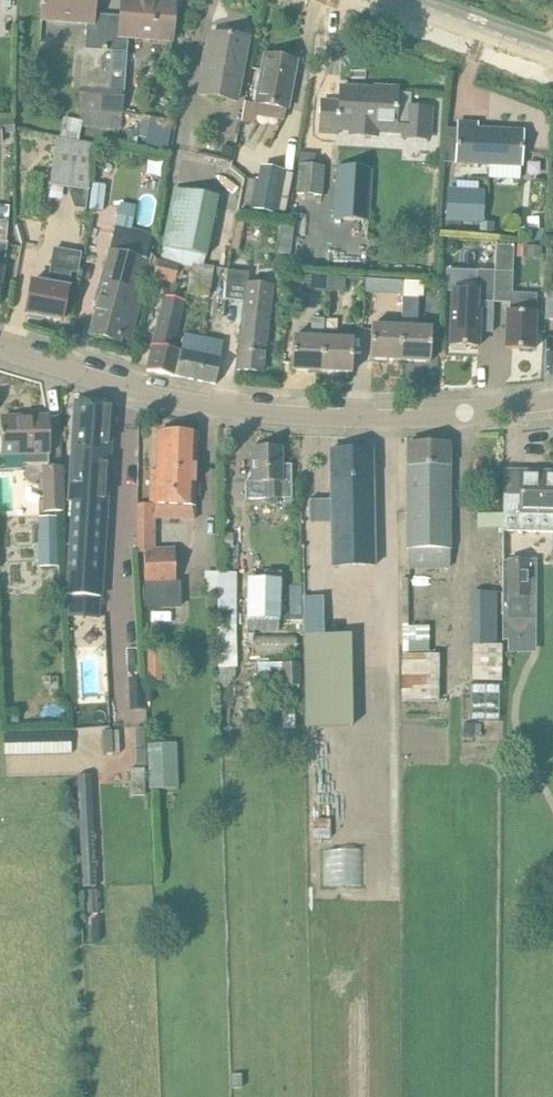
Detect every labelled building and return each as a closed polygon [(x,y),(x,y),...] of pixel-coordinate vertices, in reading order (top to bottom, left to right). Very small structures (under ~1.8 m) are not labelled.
[(94,0),(43,0),(41,19),(86,22),(84,49),(82,49),(77,120),(63,118),(61,132),(57,131),(56,135),(79,140),(81,126),(97,128),(107,16),(93,15),(94,0)] [(97,128),(120,129),(127,37),(171,40),(174,4),(143,1),(143,0),(122,0),(120,17),(107,16),(97,128)] [(210,32),(198,94),(237,101),(249,37),(230,34),(230,36),(210,32)] [(265,54),(256,103),(286,108),(295,60),(265,54)] [(358,132),(359,124),(395,126),(397,88),(372,86),(372,89),(339,87),(338,100),(320,99),(318,134),(339,135),(339,131),(358,132)] [(143,116),(139,137),(146,138),(143,149),(166,153),(173,122),(143,116)] [(443,162),(456,163),(521,166),(523,130),(477,128),(477,122),(458,122),(457,140),(444,139),(443,162)] [(56,137),(49,185),(67,187),(74,208),(85,210),(94,143),(79,141),(60,137),(56,137)] [(321,195),(323,167),(298,165),(297,194),(321,195)] [(255,207),(249,206),(249,209),(277,215),(278,213),(284,214),(292,173),(285,172),(286,171),(260,166),(257,179),(255,179),(255,180),(260,181),(255,207)] [(368,221),(371,169),(337,167),(334,219),(368,221)] [(255,180),(248,179),(243,205),(249,206),(255,207),(260,181),(255,180)] [(161,257),(161,259),(180,264),(191,267),(192,261),(204,263),(217,196),(173,188),(161,247),(163,247),(161,257)] [(446,190),(444,225),(458,225),(476,226),(478,192),(460,191),(446,190)] [(120,203),(109,249),(95,301),(97,302),(89,334),(121,342),(122,337),(129,339),(142,292),(137,291),(152,234),(131,228),(135,206),(120,203)] [(8,243),(5,242),(8,222),(0,221),(0,288),(8,243)] [(236,221),(230,250),(239,252),(245,223),(236,221)] [(494,271),(493,303),(510,303),(510,311),(506,311),(504,347),(534,349),(537,294),(512,292),(514,246),(496,245),(494,271)] [(517,245),(516,257),(541,258),(542,247),(517,245)] [(75,272),(79,253),(55,249),(49,284),(31,280),(25,314),(28,315),(28,317),(31,319),(38,320),(42,320),(42,317),(61,321),(67,287),(69,271),(75,272)] [(158,259),(153,278),(175,284),(180,265),(180,264),(161,259),(158,259)] [(191,267),(186,293),(208,297),(214,266),(214,265),(204,263),(192,261),(191,267)] [(272,286),(247,283),(248,273),(227,270),(224,299),(243,301),(242,312),(236,369),(263,372),(269,314),(272,286)] [(493,303),(494,271),(477,270),(476,290),(451,289),(449,345),(451,345),(451,350),(464,350),(464,346),(478,346),(480,310),(478,310),(478,302),(493,303)] [(326,290),(326,275),(307,274),(306,289),(326,290)] [(326,275),(326,290),(345,291),(346,276),(326,275)] [(383,280),(366,280),(366,295),(377,295),(382,292),(383,280)] [(403,281),(402,295),(421,296),(422,282),(403,281)] [(175,376),(180,350),(174,348),(185,300),(163,295),(146,370),(175,376)] [(323,371),(324,338),(323,337),(324,319),(311,319),(311,337),(293,336),(291,369),(323,371)] [(399,360),(401,320),(388,319),(388,326),(371,325),(369,358),(399,360)] [(401,320),(399,360),(430,361),(431,328),(415,327),(416,321),(401,320)] [(180,350),(175,376),(215,385),(221,358),(219,357),(223,342),(184,333),(180,350)] [(324,338),(323,371),(352,372),(353,339),(324,338)] [(67,573),(66,596),(101,597),(102,574),(107,501),(114,404),(74,401),(67,499),(72,499),(67,573)] [(48,463),(48,452),(47,416),(1,417),(2,453),(22,453),(23,464),(48,463)] [(158,431),(155,504),(194,505),(197,433),(158,431)] [(407,549),(408,549),(408,568),(448,568),(448,549),(449,549),(449,443),(407,443),(407,549)] [(291,498),(291,464),(281,464),(281,447),(251,447),(252,480),(245,481),(245,498),(291,498)] [(374,565),(372,475),(372,449),(330,450),(331,500),(309,500),(309,524),(331,524),(332,565),(374,565)] [(61,469),(42,469),(43,512),(62,511),(61,469)] [(520,495),(503,494),(502,513),(502,529),(502,530),(552,531),(552,475),(520,474),(520,495)] [(136,504),(135,553),(143,553),(142,608),(181,609),(181,581),(176,581),(176,548),(154,548),(155,504),(136,504)] [(477,513),(477,528),(502,529),(502,513),(477,513)] [(39,531),(37,531),(38,567),(60,567),(59,541),(58,541),(57,516),(38,516),(39,531)] [(536,623),(537,558),(527,558),(527,559),(507,559),(507,560),(503,560),(502,612),(508,612),(508,623),(536,623)] [(236,626),(237,573),(218,572),(218,626),(236,626)] [(282,630),(282,620),(279,620),(280,580),(247,579),(246,630),(282,630)] [(497,591),(472,591),(472,681),(501,681),(501,644),(497,644),(497,591)] [(322,596),(302,597),(303,636),(323,635),(322,596)] [(323,635),(303,636),(305,726),(353,725),(351,634),(323,635)] [(162,646),(147,647),(147,680),(163,679),(162,646)] [(438,701),(439,655),(402,654),(401,700),(438,701)] [(300,665),(280,665),(281,687),(300,686),(300,665)] [(472,686),(472,719),(499,720),(500,687),(472,686)] [(294,709),(282,709),(283,730),(295,730),(294,709)] [(483,725),(463,726),(463,739),(483,739),(483,725)] [(146,747),(145,727),(135,728),(136,748),(146,747)] [(103,754),(112,754),(111,730),(102,731),(103,754)] [(4,743),(5,755),(38,754),(71,753),(70,737),(4,738),(4,743)] [(130,768),(129,783),(144,783),(144,769),(130,768)] [(91,775),(77,776),(82,887),(97,886),(91,775)] [(323,847),(323,885),(363,885),(364,848),(323,847)] [(97,890),(86,891),(87,914),(98,913),(97,890)]
